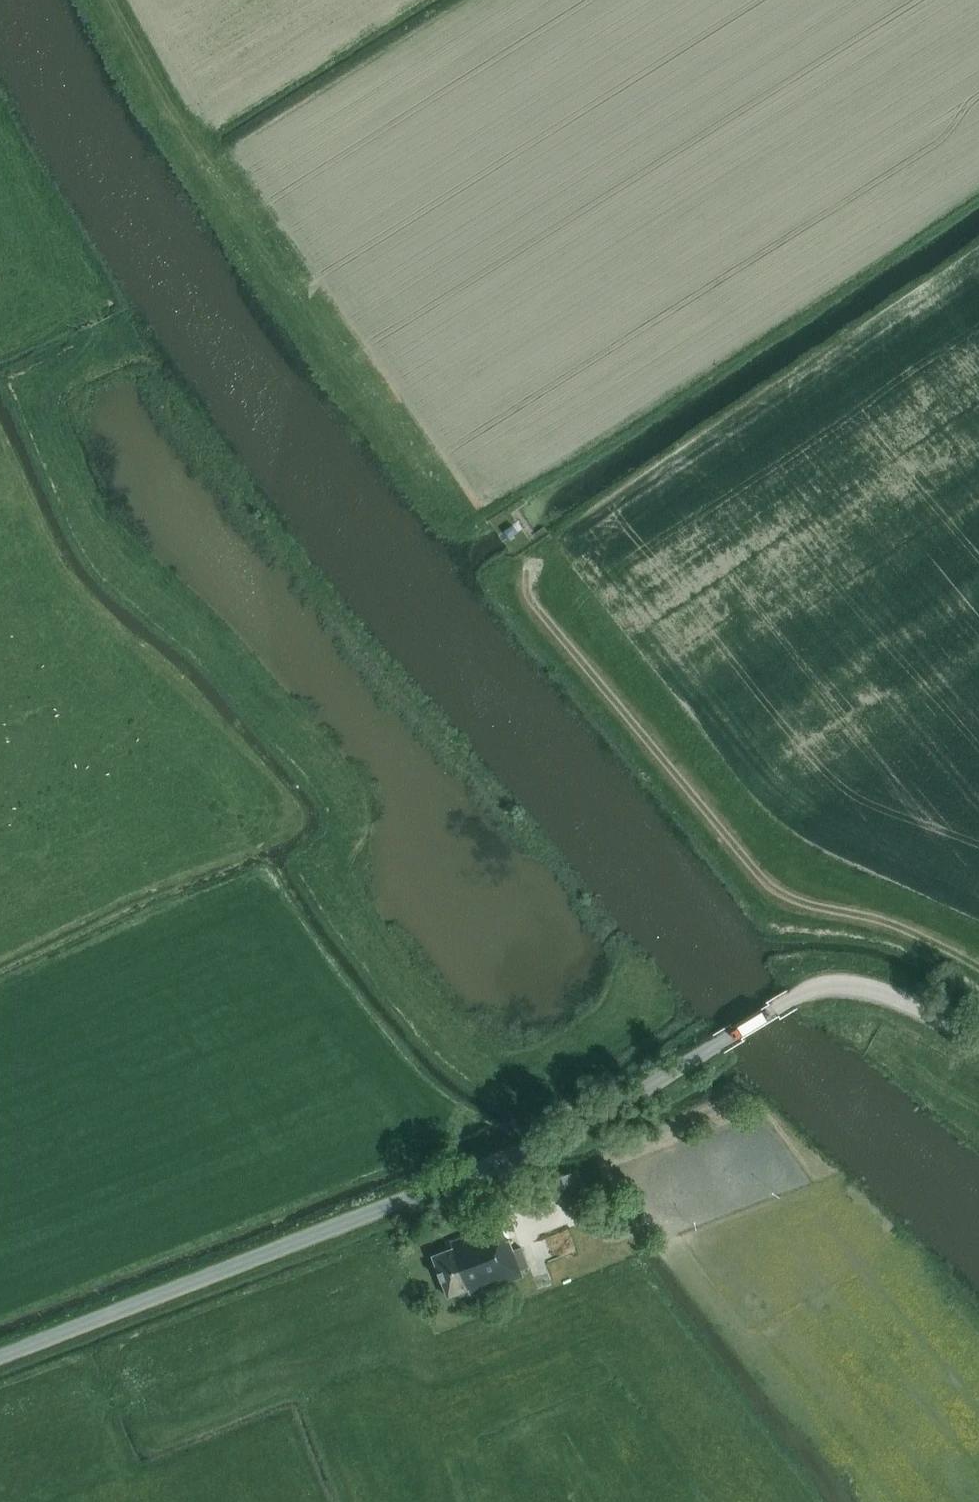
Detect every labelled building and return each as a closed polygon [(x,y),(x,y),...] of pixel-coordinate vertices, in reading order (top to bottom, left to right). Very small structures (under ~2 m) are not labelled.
[(583,1203),(571,1172),(551,1180),(563,1210),(583,1203)] [(521,1270),(529,1267),(522,1247),(513,1251),(509,1239),(507,1240),(500,1223),(450,1242),(453,1248),(433,1256),(449,1297),(468,1290),(471,1296),(523,1276),(521,1270)]
